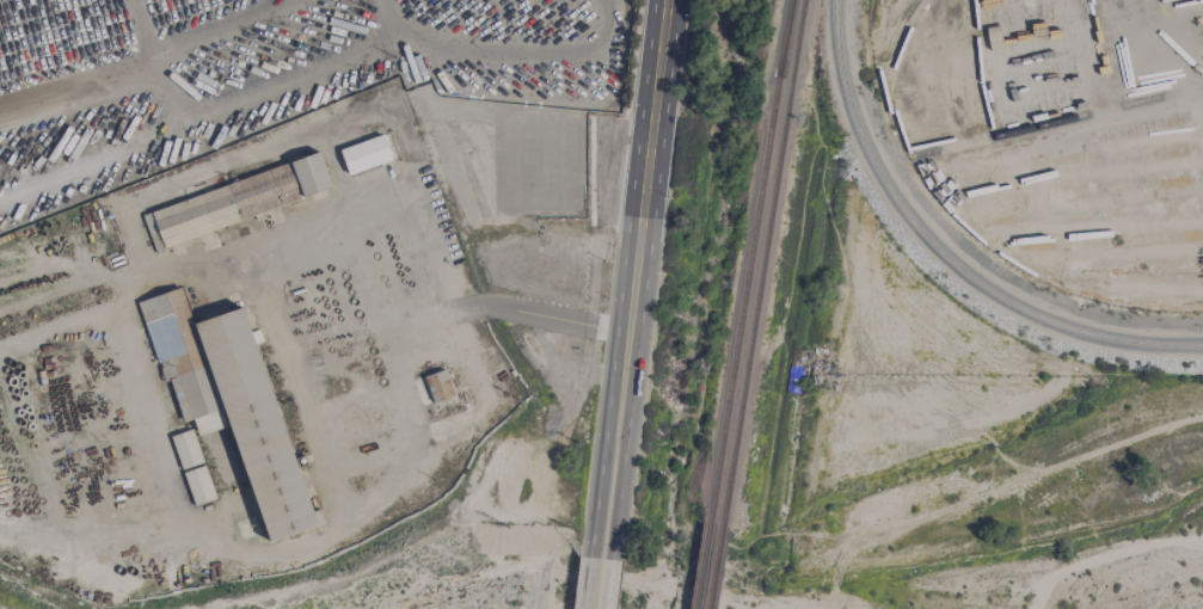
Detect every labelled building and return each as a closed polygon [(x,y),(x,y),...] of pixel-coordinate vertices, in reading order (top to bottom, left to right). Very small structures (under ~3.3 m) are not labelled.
[(338,150),(348,176),(391,160),(382,134),(338,150)] [(141,209),(152,246),(331,195),(321,158),(141,209)] [(265,542),(312,528),(249,307),(192,324),(182,289),(138,301),(161,383),(170,380),(182,423),(193,420),(197,436),(232,426),(265,542)] [(422,377),(443,369),(453,395),(432,404),(422,377)] [(181,470),(203,462),(191,429),(169,437),(181,470)] [(182,473),(193,506),(215,499),(205,466),(182,473)]
